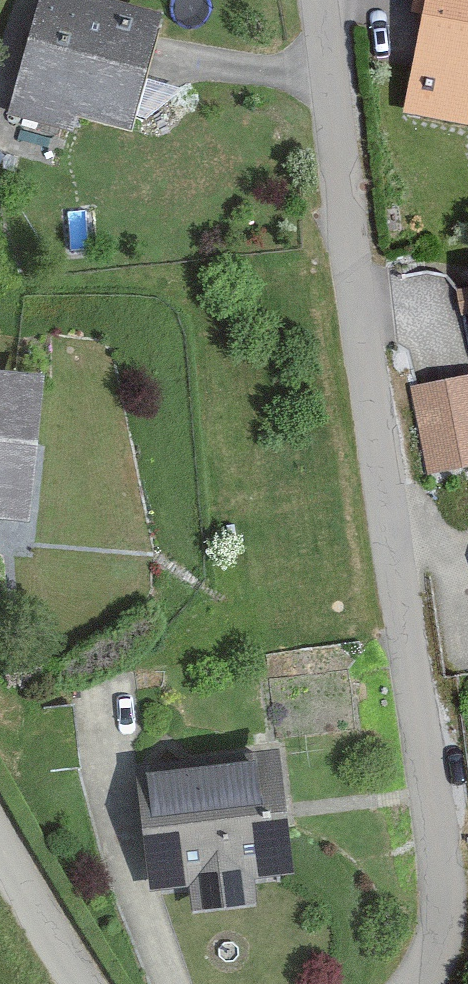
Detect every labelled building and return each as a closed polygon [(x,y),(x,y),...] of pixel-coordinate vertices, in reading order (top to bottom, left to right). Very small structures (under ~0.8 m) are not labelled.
[(159,26),(58,0),(37,0),(3,130),(63,145),(68,126),(129,142),(159,26)] [(402,16),(416,19),(395,122),(463,136),(466,122),(467,122),(467,0),(405,0),(402,16)] [(407,396),(422,480),(467,472),(467,385),(407,396)] [(15,532),(30,389),(0,386),(0,530),(15,532)] [(217,775),(134,785),(148,899),(186,894),(189,919),(253,911),(251,891),(284,886),(268,756),(216,763),(217,775)]
